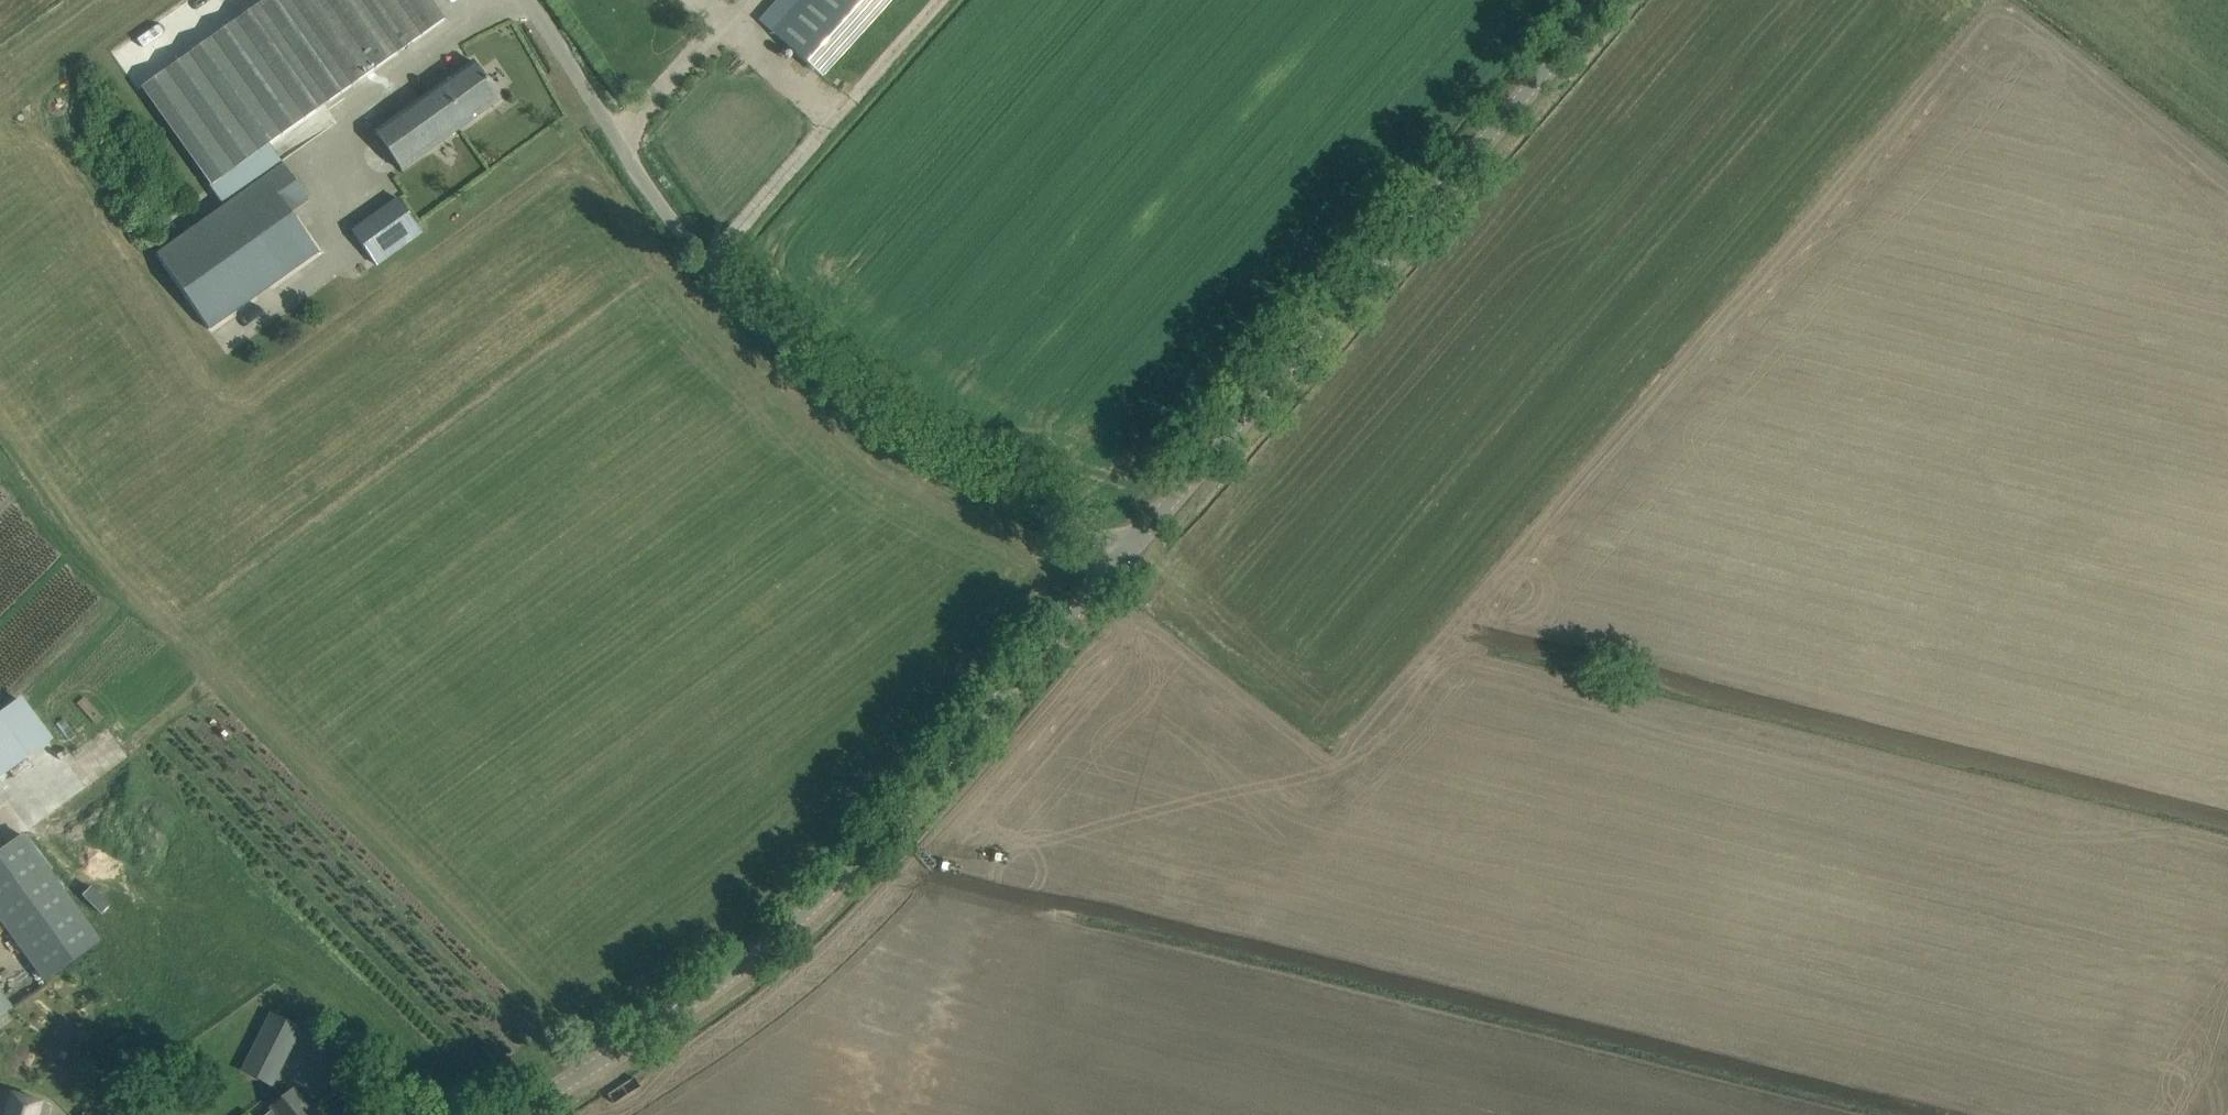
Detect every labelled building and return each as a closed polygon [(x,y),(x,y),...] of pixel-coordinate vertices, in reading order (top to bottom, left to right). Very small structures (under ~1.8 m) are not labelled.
[(209,330),(318,253),(291,212),(308,200),(268,144),(305,118),(351,86),(349,84),(426,31),(444,19),(430,0),(265,0),(141,87),(211,185),(209,186),(222,206),(155,254),(209,330)] [(892,0),(801,0),(771,32),(820,76),(892,0)] [(499,99),(473,61),(373,133),(400,170),(499,99)] [(351,228),(376,265),(422,233),(397,196),(351,228)] [(45,981),(99,943),(21,835),(0,850),(0,919),(45,981)] [(13,1005),(0,988),(0,1014),(13,1005)] [(271,1015),(243,1070),(270,1084),(298,1028),(271,1015)] [(50,1106),(0,1090),(0,1114),(47,1114),(50,1106)] [(311,1108),(308,1110),(291,1090),(270,1107),(276,1114),(317,1114),(311,1108)]
